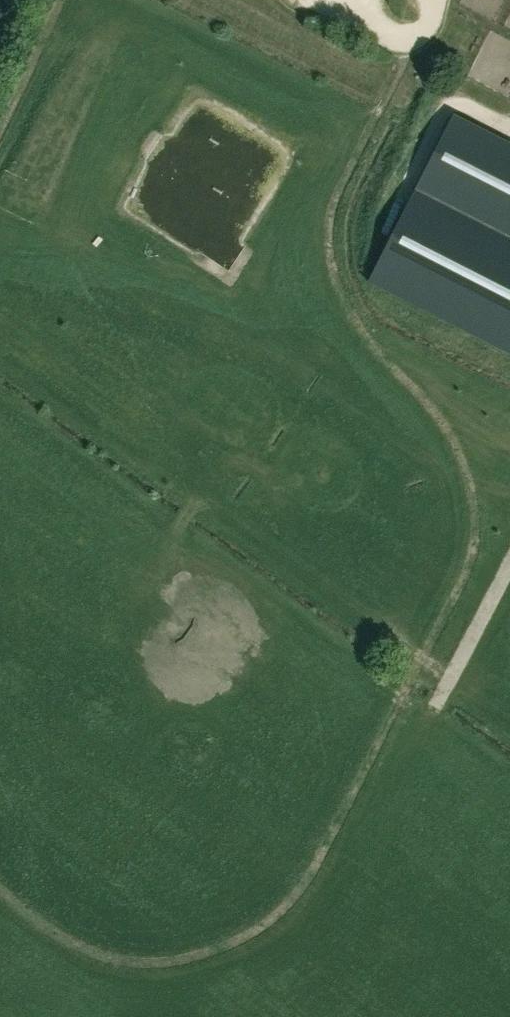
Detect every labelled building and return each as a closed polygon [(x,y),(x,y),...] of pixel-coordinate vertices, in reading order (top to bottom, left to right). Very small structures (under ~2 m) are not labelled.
[(453,114),(367,282),(509,355),(509,144),(453,114)]
